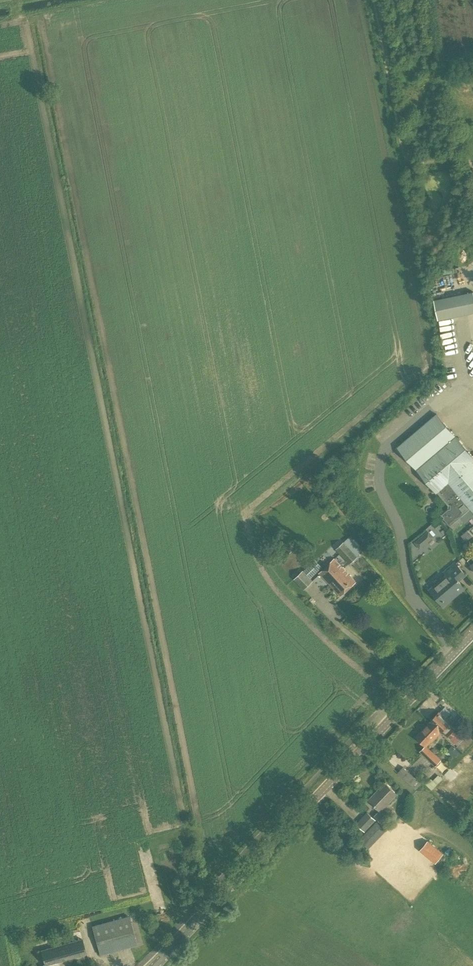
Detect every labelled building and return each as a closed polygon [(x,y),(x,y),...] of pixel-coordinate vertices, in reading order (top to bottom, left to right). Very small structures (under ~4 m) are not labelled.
[(472,313),(472,292),(434,300),(438,320),(472,313)] [(455,435),(436,413),(397,447),(436,493),(438,491),(449,504),(451,505),(450,509),(448,509),(442,514),(444,517),(443,518),(453,530),(463,521),(460,517),(470,508),(472,512),(472,463),(472,462),(472,461),(472,457),(455,436),(455,435)] [(430,540),(431,540),(434,537),(429,530),(425,534),(430,540)] [(467,530),(461,535),(466,541),(472,535),(467,530)] [(420,549),(424,546),(418,539),(414,542),(420,549)] [(295,549),(290,542),(288,543),(287,543),(282,546),(287,554),(295,549)] [(350,564),(357,556),(343,542),(336,549),(342,556),(350,564)] [(340,595),(355,581),(334,559),(319,574),(340,595)] [(443,605),(464,587),(459,580),(465,575),(455,563),(446,570),(449,573),(429,590),(443,605)] [(303,590),(313,581),(303,570),(293,579),(303,590)] [(426,699),(434,707),(443,699),(436,691),(426,699)] [(439,713),(431,721),(442,731),(457,746),(464,739),(457,733),(458,731),(453,727),(449,723),(439,713)] [(432,741),(442,731),(431,721),(416,736),(425,745),(419,751),(435,766),(441,760),(426,746),(431,740),(432,741)] [(472,730),(472,728),(468,723),(462,729),(468,735),(472,730)] [(415,789),(421,783),(403,766),(397,773),(415,789)] [(434,778),(428,783),(433,788),(439,783),(434,778)] [(397,793),(387,784),(378,793),(377,792),(369,800),(380,810),(375,816),(382,823),(390,815),(383,808),(397,793)] [(364,832),(376,820),(368,812),(356,823),(364,832)] [(363,835),(359,840),(368,849),(373,844),(363,835)] [(435,864),(443,853),(428,840),(419,851),(435,864)] [(128,916),(122,917),(130,947),(138,945),(128,916)] [(100,955),(115,951),(108,922),(92,926),(94,935),(99,950),(100,955)] [(57,962),(86,954),(82,939),(41,951),(45,965),(42,965),(58,965),(57,962)]
